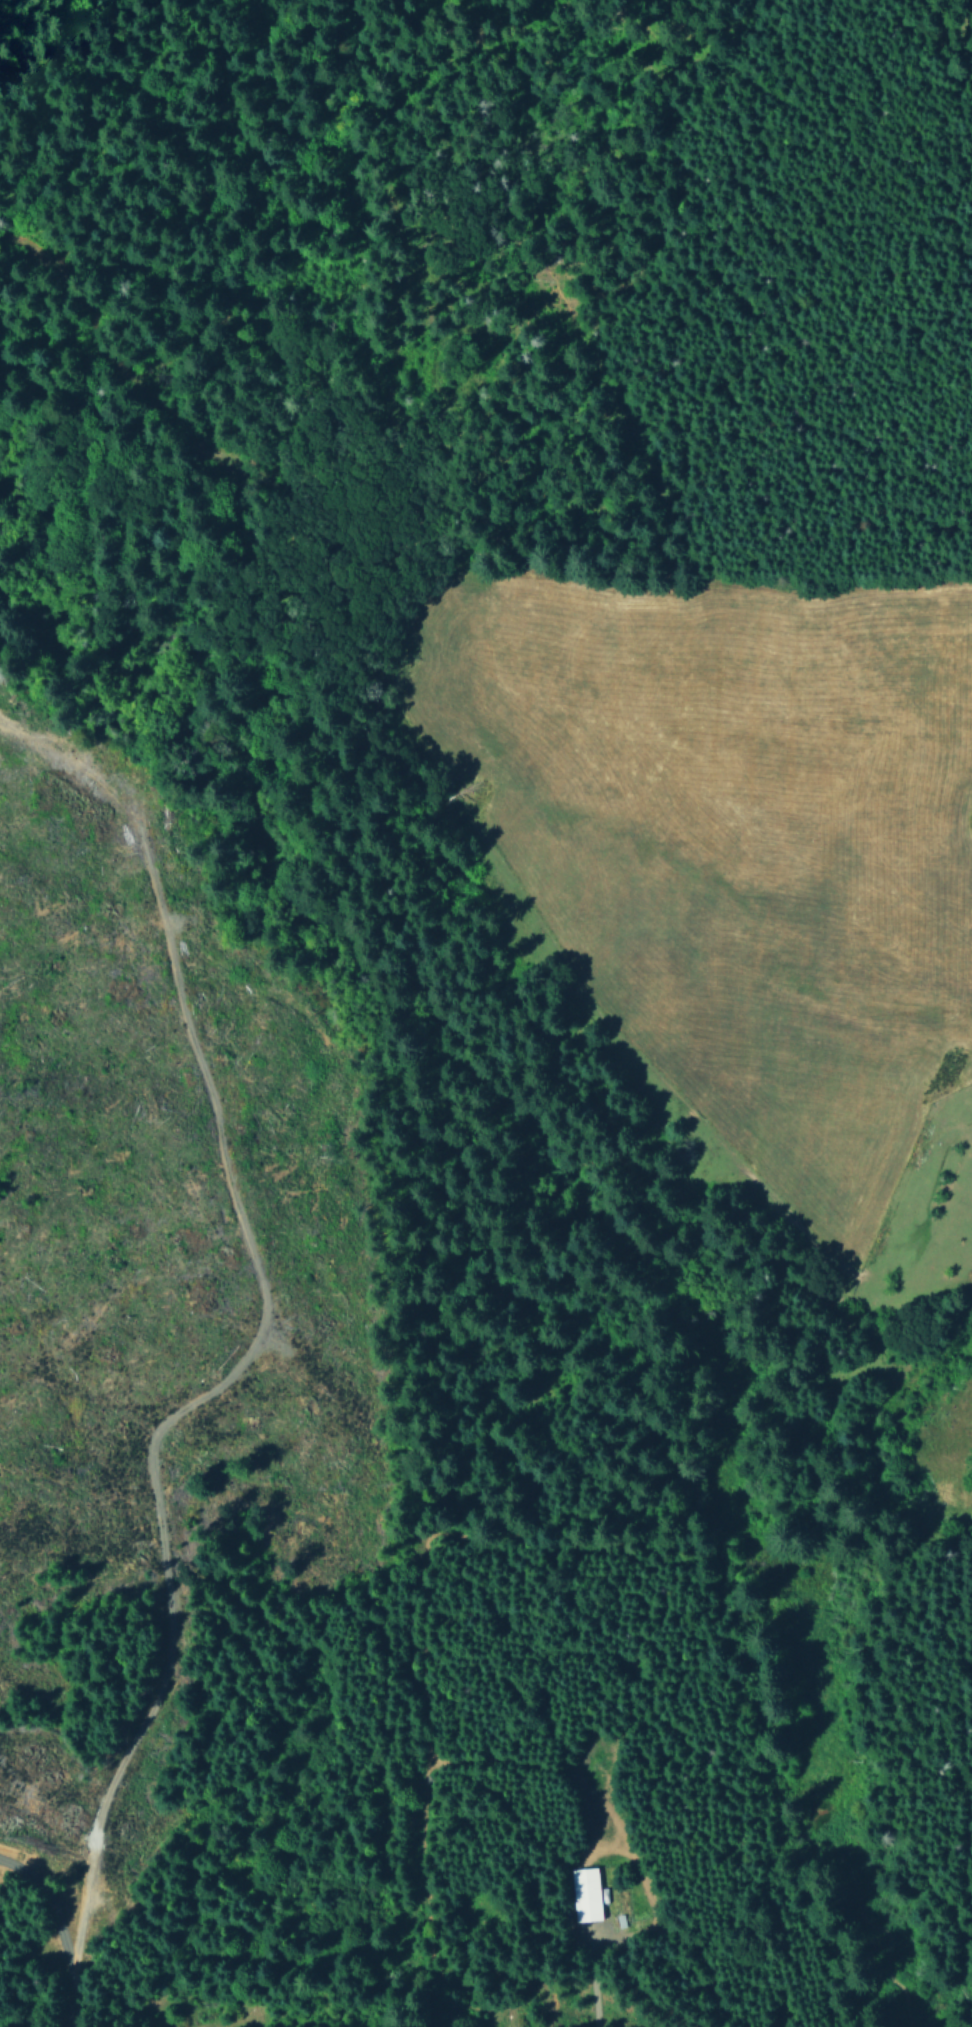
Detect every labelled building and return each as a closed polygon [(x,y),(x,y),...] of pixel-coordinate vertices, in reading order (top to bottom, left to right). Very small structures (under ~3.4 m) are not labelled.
[(600,1920),(597,1868),(571,1869),(574,1921),(600,1920)]
